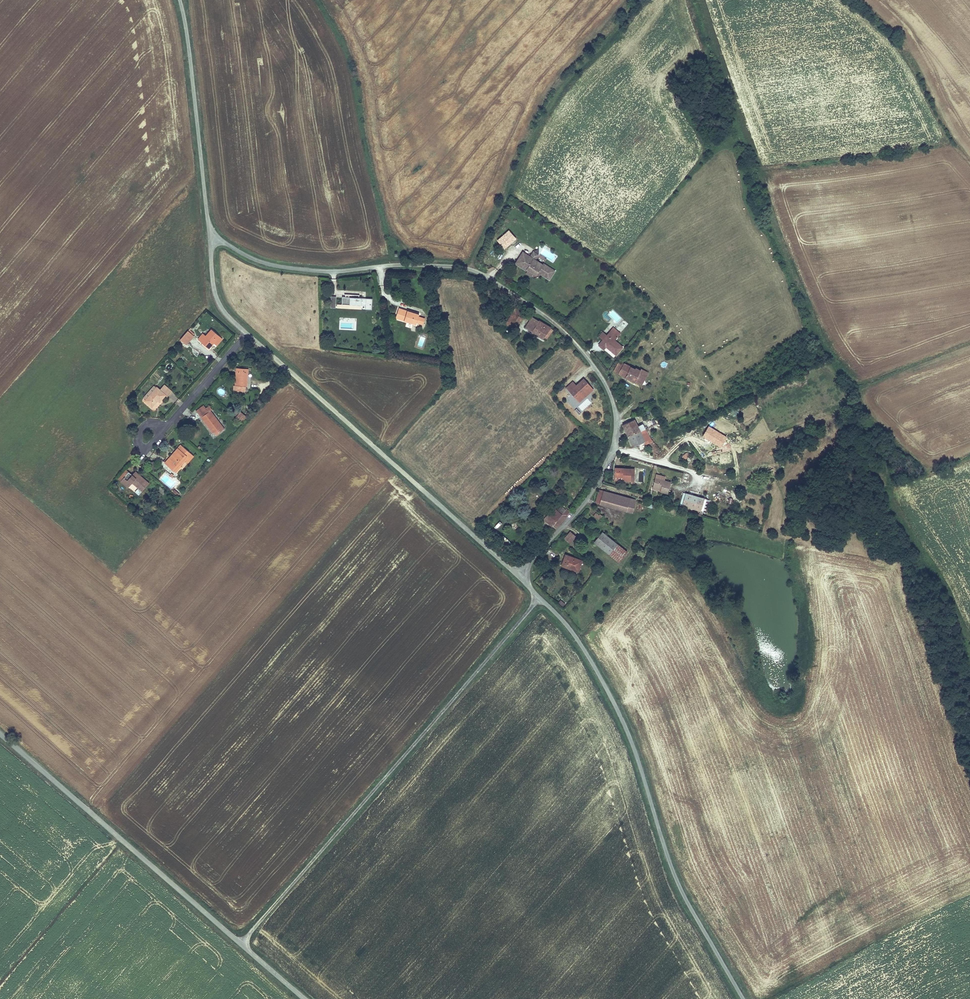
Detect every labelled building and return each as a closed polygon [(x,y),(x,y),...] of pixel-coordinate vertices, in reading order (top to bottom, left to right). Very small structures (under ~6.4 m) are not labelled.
[(514,267),(519,270),(527,259),(522,256),(514,267)] [(542,269),(541,270),(527,259),(519,270),(524,274),(525,273),(531,277),(535,280),(536,277),(547,285),(553,277),(542,269)] [(347,298),(344,298),(344,305),(364,307),(372,307),(372,300),(361,299),(361,296),(348,296),(347,298)] [(421,315),(401,309),(398,319),(418,326),(418,324),(420,318),(421,315)] [(612,310),(608,315),(617,322),(621,318),(612,310)] [(518,324),(522,315),(514,311),(510,319),(518,324)] [(514,331),(518,324),(510,319),(507,317),(503,324),(514,331)] [(525,329),(542,340),(549,328),(531,318),(525,329)] [(624,320),(617,327),(622,331),(628,324),(624,320)] [(553,330),(549,328),(542,340),(545,341),(553,330)] [(201,342),(203,339),(212,347),(215,343),(218,346),(224,339),(212,329),(206,336),(204,334),(198,340),(201,342)] [(187,345),(195,336),(189,331),(181,340),(187,345)] [(615,341),(617,339),(609,332),(599,346),(604,351),(606,347),(616,356),(623,347),(615,341)] [(212,347),(203,339),(201,342),(210,350),(212,347)] [(548,359),(553,353),(550,350),(544,357),(548,359)] [(649,374),(641,370),(641,371),(636,369),(635,370),(625,365),(620,374),(642,386),(649,374)] [(234,386),(233,391),(246,392),(246,387),(248,387),(249,369),(237,368),(235,386),(234,386)] [(576,385),(573,381),(566,387),(578,401),(583,397),(581,394),(590,386),(584,378),(576,385)] [(165,385),(161,390),(168,396),(173,391),(165,385)] [(146,400),(144,401),(153,409),(159,402),(160,403),(166,396),(167,397),(168,396),(161,390),(157,387),(156,388),(154,386),(143,398),(146,400)] [(593,389),(590,386),(581,394),(583,397),(593,389)] [(587,399),(580,406),(584,410),(591,403),(587,399)] [(197,411),(213,434),(217,432),(219,434),(225,430),(211,410),(212,409),(210,406),(206,408),(204,405),(197,411)] [(247,417),(241,411),(236,416),(238,418),(243,422),(247,417)] [(239,428),(244,423),(243,422),(238,418),(233,423),(239,428)] [(634,421),(623,426),(628,434),(626,435),(628,438),(641,431),(641,430),(639,431),(634,421)] [(648,444),(650,443),(657,452),(659,450),(649,439),(647,440),(641,431),(628,438),(633,449),(643,443),(645,447),(648,444)] [(657,452),(650,443),(648,444),(655,454),(657,452)] [(175,452),(165,463),(176,473),(180,468),(179,466),(184,459),(186,461),(187,462),(193,455),(182,446),(177,453),(175,452)] [(637,481),(637,469),(618,468),(617,476),(626,477),(625,480),(637,481)] [(133,475),(129,471),(121,481),(129,488),(133,483),(138,488),(136,491),(141,494),(150,484),(136,472),(133,475)] [(661,496),(668,498),(671,487),(656,483),(653,490),(662,492),(661,496)] [(166,492),(160,487),(157,490),(164,495),(166,492)] [(616,508),(628,511),(630,504),(635,505),(636,501),(601,491),(598,503),(602,504),(601,505),(616,509),(616,508)] [(703,510),(706,499),(687,494),(684,506),(703,510)] [(602,521),(599,518),(600,516),(602,514),(595,507),(589,513),(600,523),(602,521)] [(571,513),(565,509),(561,514),(557,511),(553,508),(549,513),(543,519),(555,529),(571,513)] [(541,517),(543,519),(549,513),(546,511),(541,517)] [(571,544),(577,537),(572,532),(565,539),(571,544)] [(594,543),(609,556),(617,545),(602,532),(594,543)] [(617,545),(609,556),(618,563),(626,553),(617,545)] [(578,572),(581,561),(565,556),(561,567),(578,572)]
